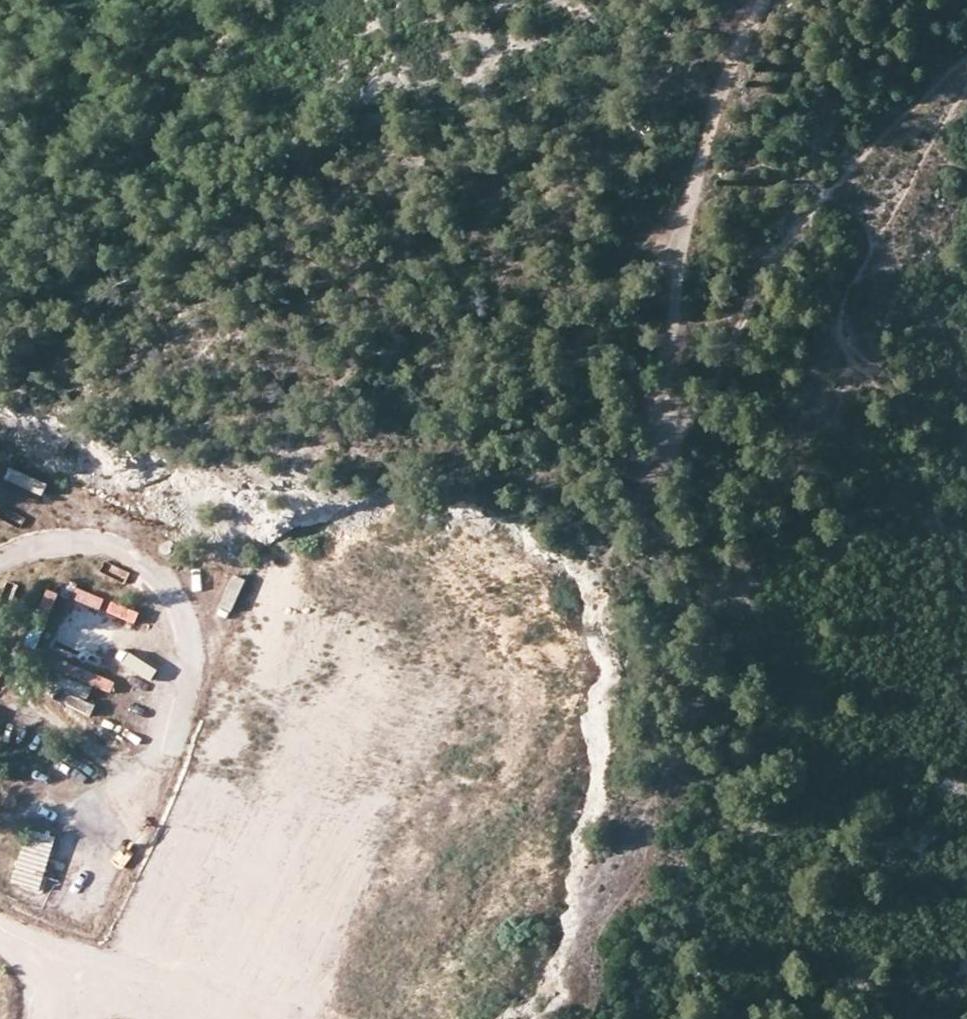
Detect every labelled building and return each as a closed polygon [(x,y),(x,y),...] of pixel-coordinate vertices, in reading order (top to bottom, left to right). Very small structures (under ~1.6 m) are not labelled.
[(7,470),(3,483),(41,494),(45,482),(7,470)] [(103,613),(107,601),(74,588),(69,600),(103,613)] [(41,621),(53,625),(63,599),(50,594),(41,621)] [(115,600),(107,614),(134,629),(141,615),(115,600)] [(61,658),(54,673),(108,696),(114,682),(61,658)] [(9,667),(0,660),(0,679),(9,667)] [(23,833),(16,894),(46,898),(53,836),(23,833)] [(65,917),(81,885),(72,880),(56,912),(65,917)]
